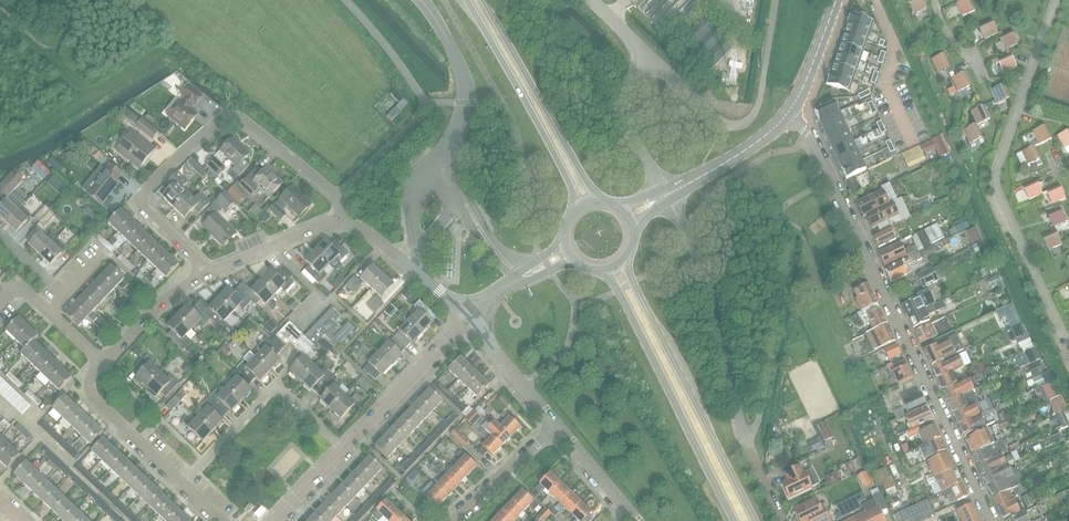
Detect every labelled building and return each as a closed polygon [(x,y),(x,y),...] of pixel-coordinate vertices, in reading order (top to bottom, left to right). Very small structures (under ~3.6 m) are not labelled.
[(908,1),(914,14),(926,8),(922,0),(911,0),(908,1)] [(956,4),(962,16),(974,11),(969,0),(964,0),(956,4)] [(851,13),(847,23),(870,31),(874,21),(851,13)] [(682,41),(712,70),(733,49),(703,19),(682,41)] [(991,21),(979,27),(985,40),(997,34),(998,34),(997,34),(991,21)] [(847,23),(844,33),(867,41),(870,31),(847,23)] [(1003,35),(998,37),(1004,50),(1008,49),(1017,44),(1011,31),(1003,35)] [(844,33),(840,44),(863,52),(867,41),(844,33)] [(840,44),(837,54),(860,61),(863,52),(840,44)] [(837,54),(833,64),(856,72),(860,61),(837,54)] [(931,60),(937,73),(947,69),(950,67),(944,54),(931,60)] [(1007,56),(998,60),(999,62),(1004,73),(1016,67),(1011,54),(1007,56)] [(833,64),(830,74),(853,82),(856,72),(833,64)] [(955,77),(952,79),(955,86),(957,90),(957,91),(970,86),(964,73),(955,77)] [(830,74),(826,84),(849,92),(853,82),(830,74)] [(1004,85),(991,91),(995,100),(997,103),(1009,98),(1004,85)] [(182,94),(186,97),(183,102),(180,100),(174,108),(176,110),(171,117),(185,129),(194,118),(188,113),(195,104),(195,105),(202,96),(189,86),(182,94)] [(399,103),(387,116),(391,120),(408,103),(395,91),(391,95),(399,103)] [(834,102),(814,111),(819,121),(839,112),(834,102)] [(984,106),(971,111),(977,124),(990,119),(985,109),(984,106)] [(126,107),(121,113),(126,118),(131,111),(126,107)] [(839,112),(819,121),(823,131),(846,120),(843,121),(839,112)] [(137,126),(153,139),(158,133),(142,120),(137,126)] [(846,120),(823,131),(828,141),(851,130),(846,120)] [(976,125),(963,131),(966,136),(969,143),(982,137),(976,125)] [(1032,143),(1034,146),(1051,138),(1045,126),(1033,132),(1037,141),(1032,143)] [(851,130),(828,141),(832,150),(852,141),(848,132),(851,130)] [(1057,137),(1063,149),(1068,146),(1068,131),(1057,137)] [(117,151),(139,169),(155,149),(133,132),(117,151)] [(939,136),(931,140),(939,158),(947,154),(939,136)] [(221,150),(236,165),(232,170),(239,176),(251,165),(244,159),(250,154),(234,138),(221,150)] [(852,141),(832,150),(837,160),(857,150),(852,141)] [(903,155),(909,167),(925,159),(919,147),(903,155)] [(1022,152),(1027,164),(1036,161),(1037,164),(1041,162),(1034,147),(1022,152)] [(857,150),(837,160),(841,169),(861,160),(857,150)] [(53,157),(47,163),(51,166),(56,160),(53,157)] [(207,164),(217,175),(224,168),(214,157),(207,164)] [(192,159),(187,164),(195,172),(200,167),(192,159)] [(861,160),(841,169),(846,180),(866,170),(861,160)] [(39,162),(32,170),(43,180),(51,172),(39,162)] [(101,166),(82,188),(88,193),(101,204),(119,183),(117,181),(122,174),(110,164),(105,169),(101,166)] [(274,198),(271,195),(283,183),(267,168),(262,173),(257,168),(241,184),(252,195),(260,187),(269,197),(267,199),(270,202),(274,198)] [(163,197),(173,208),(188,194),(182,188),(188,183),(178,172),(168,182),(173,187),(163,197)] [(6,198),(21,182),(12,174),(0,186),(0,192),(6,198)] [(845,181),(847,187),(850,186),(852,191),(860,188),(854,177),(845,181)] [(1024,187),(1030,199),(1042,194),(1038,184),(1043,182),(1042,179),(1024,187)] [(220,186),(226,191),(232,186),(228,183),(224,182),(220,186)] [(954,184),(946,187),(951,197),(959,193),(955,186),(954,184)] [(227,192),(240,204),(247,197),(234,185),(227,192)] [(1047,191),(1056,210),(1060,208),(1058,202),(1065,199),(1060,186),(1047,191)] [(282,199),(276,205),(275,204),(270,210),(281,220),(286,215),(281,210),(287,205),(300,217),(312,204),(304,197),(303,197),(292,187),(281,199),(282,199)] [(0,207),(0,217),(5,221),(16,210),(17,210),(21,206),(20,206),(25,201),(15,191),(6,200),(0,207)] [(200,216),(206,222),(202,226),(223,247),(236,233),(216,213),(222,208),(226,212),(235,202),(225,192),(216,201),(200,216)] [(857,204),(863,217),(866,216),(872,228),(898,216),(901,222),(910,218),(901,199),(892,203),(889,204),(883,192),(857,204)] [(188,194),(173,208),(184,219),(195,209),(199,214),(209,204),(199,194),(193,199),(188,194)] [(485,203),(482,205),(490,219),(493,217),(485,203)] [(34,217),(38,221),(50,209),(46,205),(34,217)] [(16,210),(5,221),(17,232),(28,221),(27,220),(31,216),(21,206),(17,210),(16,210)] [(1048,213),(1054,226),(1066,220),(1060,208),(1056,210),(1048,213)] [(50,209),(38,221),(44,226),(55,215),(50,209)] [(108,223),(118,232),(131,219),(121,210),(108,223)] [(264,213),(259,218),(264,223),(269,217),(264,213)] [(118,232),(128,242),(141,229),(131,219),(118,232)] [(901,222),(872,235),(872,236),(878,248),(895,239),(891,232),(898,229),(899,231),(906,228),(904,222),(903,221),(901,222)] [(955,227),(948,230),(951,235),(957,232),(968,226),(966,222),(955,227)] [(916,233),(923,248),(944,238),(937,223),(916,233)] [(1062,244),(1054,226),(1050,228),(1052,233),(1042,237),(1048,250),(1062,244)] [(975,227),(966,231),(969,237),(978,233),(976,229),(975,227)] [(128,242),(137,251),(150,237),(141,229),(128,242)] [(29,245),(39,254),(56,236),(53,233),(47,239),(41,233),(29,245)] [(56,236),(39,254),(50,265),(62,253),(67,247),(56,236)] [(98,241),(105,246),(109,243),(102,237),(98,241)] [(137,251),(148,260),(159,247),(150,237),(137,251)] [(946,237),(940,240),(943,246),(949,243),(946,237)] [(68,249),(73,254),(84,243),(79,238),(68,249)] [(319,247),(315,251),(329,265),(335,259),(339,263),(348,254),(334,240),(329,245),(324,240),(318,246),(319,247)] [(982,241),(975,244),(979,252),(986,249),(982,241)] [(109,243),(105,246),(111,253),(115,249),(109,243)] [(900,243),(878,253),(884,266),(905,256),(906,257),(914,253),(918,251),(915,245),(911,247),(903,250),(900,243)] [(923,250),(926,256),(937,251),(934,244),(923,250)] [(148,260),(157,269),(169,256),(159,247),(148,260)] [(329,265),(315,251),(311,254),(310,253),(305,259),(306,260),(305,261),(309,265),(304,270),(318,284),(327,275),(323,271),(329,265)] [(911,255),(915,262),(922,258),(919,251),(911,255)] [(118,259),(124,265),(128,260),(122,255),(118,259)] [(169,256),(157,269),(166,278),(179,265),(169,256)] [(886,270),(892,282),(907,275),(903,267),(911,264),(908,259),(886,270)] [(128,260),(124,265),(131,271),(135,267),(128,260)] [(364,282),(371,289),(384,275),(373,265),(359,280),(354,276),(346,286),(353,293),(364,282)] [(111,266),(103,276),(116,288),(125,279),(111,266)] [(260,280),(275,294),(281,288),(285,292),(294,283),(280,269),(275,275),(270,270),(269,271),(268,270),(264,275),(264,276),(260,280)] [(917,276),(923,287),(937,281),(931,269),(917,276)] [(137,277),(143,283),(147,278),(141,273),(137,277)] [(384,275),(371,289),(378,295),(367,306),(375,314),(384,304),(380,300),(394,285),(384,275)] [(998,275),(987,280),(990,286),(996,283),(1001,280),(1000,279),(998,275)] [(103,276),(94,285),(108,297),(116,288),(103,276)] [(340,277),(335,281),(339,285),(344,281),(340,277)] [(147,278),(143,283),(150,289),(153,285),(147,278)] [(237,287),(251,301),(252,301),(256,305),(261,299),(272,310),(277,306),(270,299),(275,294),(260,280),(256,284),(250,289),(243,282),(237,287)] [(860,311),(861,311),(876,303),(877,303),(868,283),(867,283),(853,290),(857,298),(855,299),(860,311)] [(94,285),(84,295),(99,307),(108,297),(94,285)] [(219,298),(233,311),(239,305),(243,310),(251,301),(237,287),(233,292),(229,288),(228,289),(227,288),(222,293),(223,294),(219,298)] [(324,288),(320,292),(327,299),(331,295),(324,288)] [(407,289),(402,294),(407,299),(412,294),(407,289)] [(902,305),(908,317),(935,303),(929,289),(917,294),(919,297),(902,305)] [(134,299),(138,303),(144,297),(140,293),(134,299)] [(84,295),(74,305),(88,318),(94,323),(99,319),(93,313),(99,307),(84,295)] [(1006,296),(1000,299),(1003,307),(1009,304),(1006,296)] [(202,299),(196,305),(210,319),(221,329),(226,324),(223,321),(228,317),(233,312),(219,298),(215,302),(214,301),(209,307),(202,299)] [(294,300),(288,306),(294,311),(299,305),(294,300)] [(419,311),(409,321),(422,334),(432,323),(431,322),(436,316),(425,305),(420,300),(413,306),(419,311)] [(935,303),(908,317),(913,329),(930,321),(927,315),(945,307),(942,300),(935,303)] [(866,316),(872,330),(887,323),(880,309),(879,309),(876,303),(861,311),(857,313),(859,316),(863,315),(864,317),(866,316)] [(384,312),(391,318),(398,310),(391,304),(384,312)] [(1012,304),(996,311),(999,319),(1005,316),(1015,311),(1012,304)] [(88,318),(74,305),(65,315),(79,327),(88,318)] [(177,315),(192,329),(197,323),(202,327),(210,319),(196,305),(192,309),(187,305),(186,306),(185,305),(180,310),(181,311),(177,315)] [(128,306),(122,312),(126,316),(132,310),(128,306)] [(332,306),(320,319),(330,329),(343,341),(355,328),(348,321),(342,327),(337,322),(343,316),(332,306)] [(126,316),(122,312),(115,319),(120,323),(126,316)] [(172,319),(167,324),(168,325),(167,326),(172,330),(167,335),(181,349),(183,351),(192,342),(190,340),(185,336),(192,329),(177,316),(173,320),(172,319)] [(6,331),(16,340),(28,327),(18,318),(6,331)] [(320,319),(304,336),(314,346),(325,335),(337,347),(343,341),(330,329),(320,319)] [(400,331),(394,337),(406,348),(411,342),(413,344),(422,334),(409,321),(400,331)] [(272,322),(265,330),(270,335),(278,327),(272,322)] [(290,342),(295,347),(304,336),(289,322),(275,337),(285,347),(290,342)] [(872,330),(865,333),(873,351),(895,341),(887,323),(872,330)] [(914,331),(920,343),(936,336),(930,324),(914,331)] [(1003,332),(1007,342),(1026,334),(1022,324),(1003,332)] [(110,325),(104,331),(108,335),(114,329),(110,325)] [(16,340),(25,349),(34,341),(38,336),(28,327),(16,340)] [(108,335),(104,331),(97,338),(101,342),(108,335)] [(314,346),(304,336),(295,347),(304,356),(290,371),(291,372),(290,372),(296,378),(296,376),(301,380),(314,366),(309,361),(315,354),(311,349),(314,346)] [(939,343),(923,351),(930,366),(946,359),(961,351),(963,351),(956,336),(947,340),(948,341),(939,344),(939,343)] [(275,337),(270,342),(270,343),(280,352),(285,347),(275,337)] [(388,342),(379,353),(392,366),(402,355),(400,354),(406,348),(394,337),(389,343),(388,342)] [(262,351),(256,357),(270,371),(273,367),(274,368),(280,363),(279,362),(279,361),(275,357),(280,352),(270,343),(270,342),(266,338),(257,347),(262,351)] [(20,354),(31,364),(44,351),(34,341),(25,349),(20,354)] [(896,344),(884,350),(889,361),(901,355),(901,354),(896,344)] [(224,346),(219,352),(225,357),(230,352),(224,346)] [(332,347),(329,351),(334,356),(338,352),(332,347)] [(136,348),(132,352),(137,357),(141,352),(136,348)] [(1025,353),(1030,364),(1036,361),(1031,350),(1025,353)] [(31,364),(41,374),(53,360),(44,351),(31,364)] [(245,360),(237,368),(251,382),(255,377),(260,381),(261,380),(262,382),(267,376),(266,375),(270,371),(256,357),(250,352),(244,358),(245,360)] [(392,366),(379,353),(369,363),(364,369),(375,380),(381,374),(382,376),(392,366)] [(142,383),(146,387),(159,373),(153,367),(157,363),(149,354),(135,368),(140,374),(136,378),(137,378),(135,380),(141,385),(142,383)] [(448,369),(458,378),(470,366),(460,356),(448,369)] [(946,362),(932,368),(937,380),(953,372),(963,368),(960,362),(958,357),(946,362)] [(41,374),(50,383),(64,370),(53,360),(41,374)] [(895,371),(892,372),(898,385),(912,379),(913,378),(907,366),(906,366),(904,360),(892,365),(895,371)] [(1030,364),(1023,367),(1028,379),(1040,374),(1043,372),(1038,361),(1036,361),(1030,364)] [(892,363),(886,366),(890,373),(892,372),(895,371),(892,365),(892,363)] [(983,363),(975,367),(979,374),(987,370),(983,363)] [(187,364),(183,368),(188,372),(192,368),(187,364)] [(320,372),(314,366),(301,380),(305,384),(304,385),(309,391),(310,389),(311,390),(312,389),(317,393),(333,376),(324,368),(320,372)] [(346,371),(352,376),(356,371),(351,366),(346,371)] [(458,378),(467,387),(479,375),(470,366),(458,378)] [(233,381),(227,387),(241,401),(245,397),(246,398),(251,393),(250,391),(251,391),(246,387),(251,382),(237,368),(228,378),(233,381)] [(64,370),(50,383),(60,392),(73,378),(64,370)] [(1043,372),(1040,374),(1045,385),(1047,384),(1051,383),(1053,382),(1047,371),(1045,371),(1043,372)] [(6,376),(13,383),(17,378),(10,372),(6,376)] [(937,380),(942,391),(957,384),(964,381),(961,375),(960,376),(954,378),(953,376),(954,375),(953,372),(937,380)] [(159,373),(146,387),(150,391),(149,392),(154,398),(156,396),(156,397),(160,393),(165,398),(179,383),(170,375),(166,379),(159,373)] [(479,375),(467,387),(477,397),(489,384),(479,375)] [(357,382),(367,391),(372,386),(362,376),(357,382)] [(333,377),(317,394),(321,398),(320,400),(321,400),(320,401),(325,406),(326,407),(326,406),(327,405),(327,406),(331,409),(344,395),(348,391),(342,385),(333,377)] [(17,378),(13,383),(19,388),(23,384),(17,378)] [(433,385),(442,394),(447,389),(437,380),(433,385)] [(942,391),(948,403),(964,395),(963,394),(968,392),(974,390),(969,380),(965,381),(964,381),(957,384),(942,391)] [(1046,402),(1048,401),(1059,395),(1053,382),(1051,383),(1047,384),(1045,385),(1037,389),(1034,390),(1037,396),(1042,395),(1046,402)] [(0,389),(0,394),(3,396),(11,388),(6,383),(0,389)] [(217,390),(208,399),(215,406),(225,415),(230,410),(232,412),(232,411),(233,412),(238,406),(237,405),(241,401),(227,387),(221,394),(217,390)] [(11,388),(3,396),(7,401),(16,392),(11,388)] [(430,388),(421,397),(434,410),(443,401),(430,388)] [(450,402),(452,404),(457,399),(455,397),(447,389),(442,394),(450,402)] [(25,394),(33,401),(37,397),(29,390),(25,394)] [(181,402),(187,396),(182,391),(176,397),(166,407),(172,412),(181,402)] [(16,392),(7,401),(12,405),(21,397),(16,392)] [(948,403),(953,414),(967,407),(978,403),(973,392),(964,396),(964,395),(948,403)] [(350,400),(344,395),(331,409),(335,413),(334,414),(339,419),(340,418),(341,419),(350,409),(353,406),(354,405),(361,398),(356,393),(350,400)] [(903,401),(907,411),(905,411),(907,414),(925,406),(920,393),(903,401)] [(499,399),(507,406),(511,402),(503,394),(499,399)] [(1050,413),(1052,417),(1064,412),(1068,409),(1060,394),(1059,395),(1048,401),(1054,411),(1050,413)] [(52,409),(63,419),(75,406),(65,396),(52,409)] [(21,397),(12,405),(17,410),(25,401),(21,397)] [(37,397),(33,401),(38,407),(42,402),(37,397)] [(421,397),(413,406),(425,419),(434,410),(421,397)] [(204,411),(198,418),(212,432),(216,428),(217,429),(222,423),(221,422),(222,422),(220,420),(225,415),(215,406),(208,399),(200,407),(204,411)] [(462,414),(465,410),(467,408),(457,399),(452,404),(462,414)] [(25,401),(17,410),(22,415),(30,406),(25,401)] [(953,414),(959,425),(978,416),(984,414),(978,403),(967,407),(953,414)] [(63,419),(72,428),(85,415),(75,406),(63,419)] [(413,406),(404,416),(416,429),(425,419),(413,406)] [(467,408),(465,410),(476,421),(479,417),(477,415),(478,413),(473,409),(470,406),(467,408)] [(489,406),(484,411),(488,416),(493,410),(489,406)] [(892,411),(897,419),(905,415),(901,407),(892,411)] [(912,428),(917,426),(932,420),(926,407),(906,416),(912,428)] [(465,410),(462,414),(466,417),(465,418),(472,425),(476,421),(465,410)] [(454,412),(446,420),(451,426),(459,417),(454,412)] [(506,421),(500,426),(511,436),(519,427),(504,412),(500,415),(506,421)] [(999,423),(1001,428),(1010,424),(1005,412),(998,415),(1002,422),(999,423)] [(1063,412),(1057,415),(1063,427),(1068,424),(1063,412)] [(978,416),(959,425),(964,437),(994,422),(992,417),(986,420),(984,414),(978,416)] [(72,428),(81,436),(93,422),(85,415),(72,428)] [(212,432),(198,418),(193,423),(186,416),(181,421),(203,442),(204,441),(205,442),(209,437),(208,436),(212,432)] [(404,416),(394,426),(407,438),(416,429),(404,416)] [(491,426),(486,430),(502,445),(511,436),(500,426),(492,418),(487,423),(491,426)] [(0,423),(7,430),(11,425),(4,419),(0,423)] [(446,420),(437,430),(442,435),(451,426),(446,420)] [(912,429),(906,431),(909,437),(918,433),(924,445),(940,437),(932,420),(917,426),(912,429)] [(39,426),(47,433),(52,429),(44,421),(39,426)] [(93,422),(81,436),(90,445),(103,432),(93,422)] [(825,423),(817,427),(824,441),(831,437),(825,423)] [(15,428),(21,434),(25,430),(19,424),(15,428)] [(910,424),(901,428),(903,432),(912,429),(910,424)] [(1033,425),(1024,430),(1026,435),(1035,430),(1033,425)] [(394,426),(384,436),(397,448),(407,438),(394,426)] [(965,439),(967,444),(973,455),(997,441),(995,436),(991,427),(987,429),(983,431),(965,439)] [(450,434),(463,446),(469,440),(456,428),(450,434)] [(492,455),(502,445),(486,430),(483,428),(478,432),(487,440),(482,445),(477,450),(483,456),(488,451),(492,455)] [(56,442),(58,443),(62,438),(52,429),(47,433),(56,442)] [(25,430),(21,434),(28,440),(32,436),(25,430)] [(437,430),(427,439),(433,445),(442,435),(437,430)] [(10,446),(0,436),(0,458),(10,446)] [(397,448),(384,436),(375,445),(388,458),(397,448)] [(64,449),(66,451),(71,446),(62,438),(58,443),(64,449)] [(91,451),(99,459),(111,446),(103,438),(91,451)] [(919,448),(924,459),(946,449),(941,438),(925,445),(919,448)] [(427,439),(418,449),(423,454),(433,445),(427,439)] [(977,465),(1002,454),(1007,451),(1005,447),(1002,440),(997,442),(997,441),(973,455),(977,465)] [(437,448),(443,454),(448,449),(441,443),(437,448)] [(45,456),(47,459),(52,453),(50,451),(43,444),(38,449),(45,456)] [(0,458),(0,461),(7,468),(20,455),(10,446),(0,458)] [(71,446),(66,451),(75,459),(79,454),(71,446)] [(99,459),(109,468),(120,454),(111,446),(99,459)] [(418,449),(409,459),(414,464),(423,454),(418,449)] [(461,459),(455,466),(467,476),(476,466),(460,451),(456,455),(461,459)] [(941,492),(945,490),(961,482),(947,452),(927,461),(934,476),(926,480),(928,486),(936,482),(941,492)] [(47,459),(57,468),(62,462),(56,456),(52,453),(47,459)] [(109,468),(119,478),(131,464),(120,454),(109,468)] [(977,465),(982,476),(1007,465),(1014,461),(1011,454),(1004,458),(1002,454),(977,465)] [(370,456),(360,467),(373,478),(382,468),(370,456)] [(414,464),(409,459),(401,468),(406,473),(414,464)] [(14,474),(24,483),(36,471),(26,462),(14,474)] [(57,468),(66,477),(71,471),(62,462),(57,468)] [(74,468),(84,477),(89,472),(80,463),(74,468)] [(88,463),(84,467),(89,472),(93,468),(88,463)] [(119,478),(129,487),(141,474),(131,464),(119,478)] [(442,471),(437,466),(436,467),(433,464),(429,468),(437,476),(442,471)] [(982,476),(988,487),(1018,472),(1016,468),(1009,471),(1007,465),(982,476)] [(455,466),(446,475),(457,486),(467,476),(455,466)] [(782,483),(789,498),(811,487),(804,472),(803,473),(799,466),(784,473),(788,480),(782,483)] [(360,467),(350,477),(364,487),(373,478),(360,467)] [(876,471),(880,481),(892,476),(891,474),(890,475),(885,467),(876,471)] [(415,469),(408,477),(412,481),(419,474),(415,469)] [(24,483),(33,492),(45,480),(36,471),(24,483)] [(66,477),(76,486),(81,480),(71,471),(66,477)] [(867,471),(858,476),(864,488),(873,483),(867,471)] [(84,477),(93,486),(99,481),(89,472),(84,477)] [(988,487),(993,498),(1009,490),(1017,486),(1023,483),(1025,483),(1019,472),(1018,472),(988,487)] [(544,488),(551,495),(562,483),(551,473),(535,489),(539,493),(544,488)] [(129,487),(137,495),(149,482),(141,474),(129,487)] [(446,475),(436,485),(447,496),(457,486),(446,475)] [(350,477),(341,487),(356,496),(364,487),(350,477)] [(390,479),(381,488),(386,493),(395,483),(390,479)] [(33,492),(43,501),(55,489),(45,480),(33,492)] [(76,486),(85,495),(91,489),(81,480),(76,486)] [(93,486),(103,495),(108,490),(99,481),(93,486)] [(137,495),(149,506),(162,493),(149,482),(137,495)] [(425,488),(421,492),(423,494),(437,507),(447,497),(447,496),(436,485),(435,486),(431,482),(425,488)] [(961,482),(945,490),(948,497),(951,503),(967,496),(961,482)] [(551,495),(560,504),(572,493),(562,483),(551,495)] [(1023,483),(1017,486),(1021,493),(1027,491),(1023,483)] [(341,487),(332,495),(346,506),(356,496),(341,487)] [(381,488),(372,498),(377,503),(386,493),(381,488)] [(43,501),(52,510),(64,498),(55,489),(43,501)] [(85,495),(95,504),(100,498),(91,489),(85,495)] [(535,489),(531,493),(536,497),(539,493),(535,489)] [(103,495),(112,505),(118,499),(108,490),(103,495)] [(523,490),(513,500),(525,510),(530,505),(534,509),(538,505),(523,490)] [(993,498),(998,509),(1014,501),(1012,497),(1011,495),(1009,490),(993,498)] [(149,506),(158,515),(171,502),(162,493),(149,506)] [(560,504),(571,514),(581,503),(572,493),(560,504)] [(839,513),(834,515),(837,520),(863,508),(861,505),(867,502),(863,493),(836,506),(839,513)] [(928,498),(931,505),(939,501),(936,494),(928,498)] [(1022,497),(1027,508),(1034,505),(1029,494),(1022,497)] [(332,495),(324,504),(338,515),(346,506),(332,495)] [(52,510),(62,520),(74,507),(64,498),(52,510)] [(95,504),(104,513),(110,507),(100,498),(95,504)] [(372,498),(363,508),(368,512),(377,503),(372,498)] [(112,505),(122,514),(127,508),(118,499),(112,505)] [(372,515),(378,520),(379,520),(383,516),(388,520),(390,520),(399,512),(389,502),(386,499),(376,510),(377,510),(372,515)] [(858,515),(846,520),(885,520),(878,505),(877,506),(874,499),(862,505),(865,512),(858,515)] [(895,514),(898,520),(919,520),(935,514),(928,499),(895,514)] [(513,500),(503,510),(515,520),(525,510),(513,500)] [(822,509),(820,508),(816,500),(810,503),(809,501),(802,504),(803,506),(795,510),(800,520),(828,520),(822,509)] [(1014,501),(998,509),(1003,519),(1023,510),(1020,504),(1016,505),(1014,501)] [(164,520),(170,520),(180,511),(171,502),(158,515),(164,520)] [(250,503),(244,509),(248,512),(254,507),(250,503)] [(571,514),(576,520),(575,520),(583,520),(592,513),(581,503),(571,514)] [(315,513),(324,520),(332,520),(338,515),(324,504),(315,513)] [(545,508),(543,510),(549,516),(552,513),(556,509),(552,504),(547,509),(545,508)] [(972,504),(956,511),(961,520),(980,520),(972,504)] [(64,520),(79,520),(83,516),(74,507),(62,520),(64,520)] [(113,520),(115,520),(119,516),(110,507),(104,513),(113,520)] [(130,520),(133,520),(137,517),(127,508),(122,514),(130,520)] [(354,517),(358,520),(360,520),(368,512),(363,508),(354,517)] [(556,509),(552,513),(560,520),(563,520),(566,518),(556,509)] [(493,520),(514,520),(515,520),(503,510),(493,520)] [(543,510),(536,517),(540,520),(544,520),(549,516),(543,510)] [(189,519),(180,511),(170,520),(187,520),(189,519)] [(1004,520),(1029,520),(1025,511),(1022,513),(1004,520)] [(409,520),(399,512),(390,520),(408,520),(409,520)]
